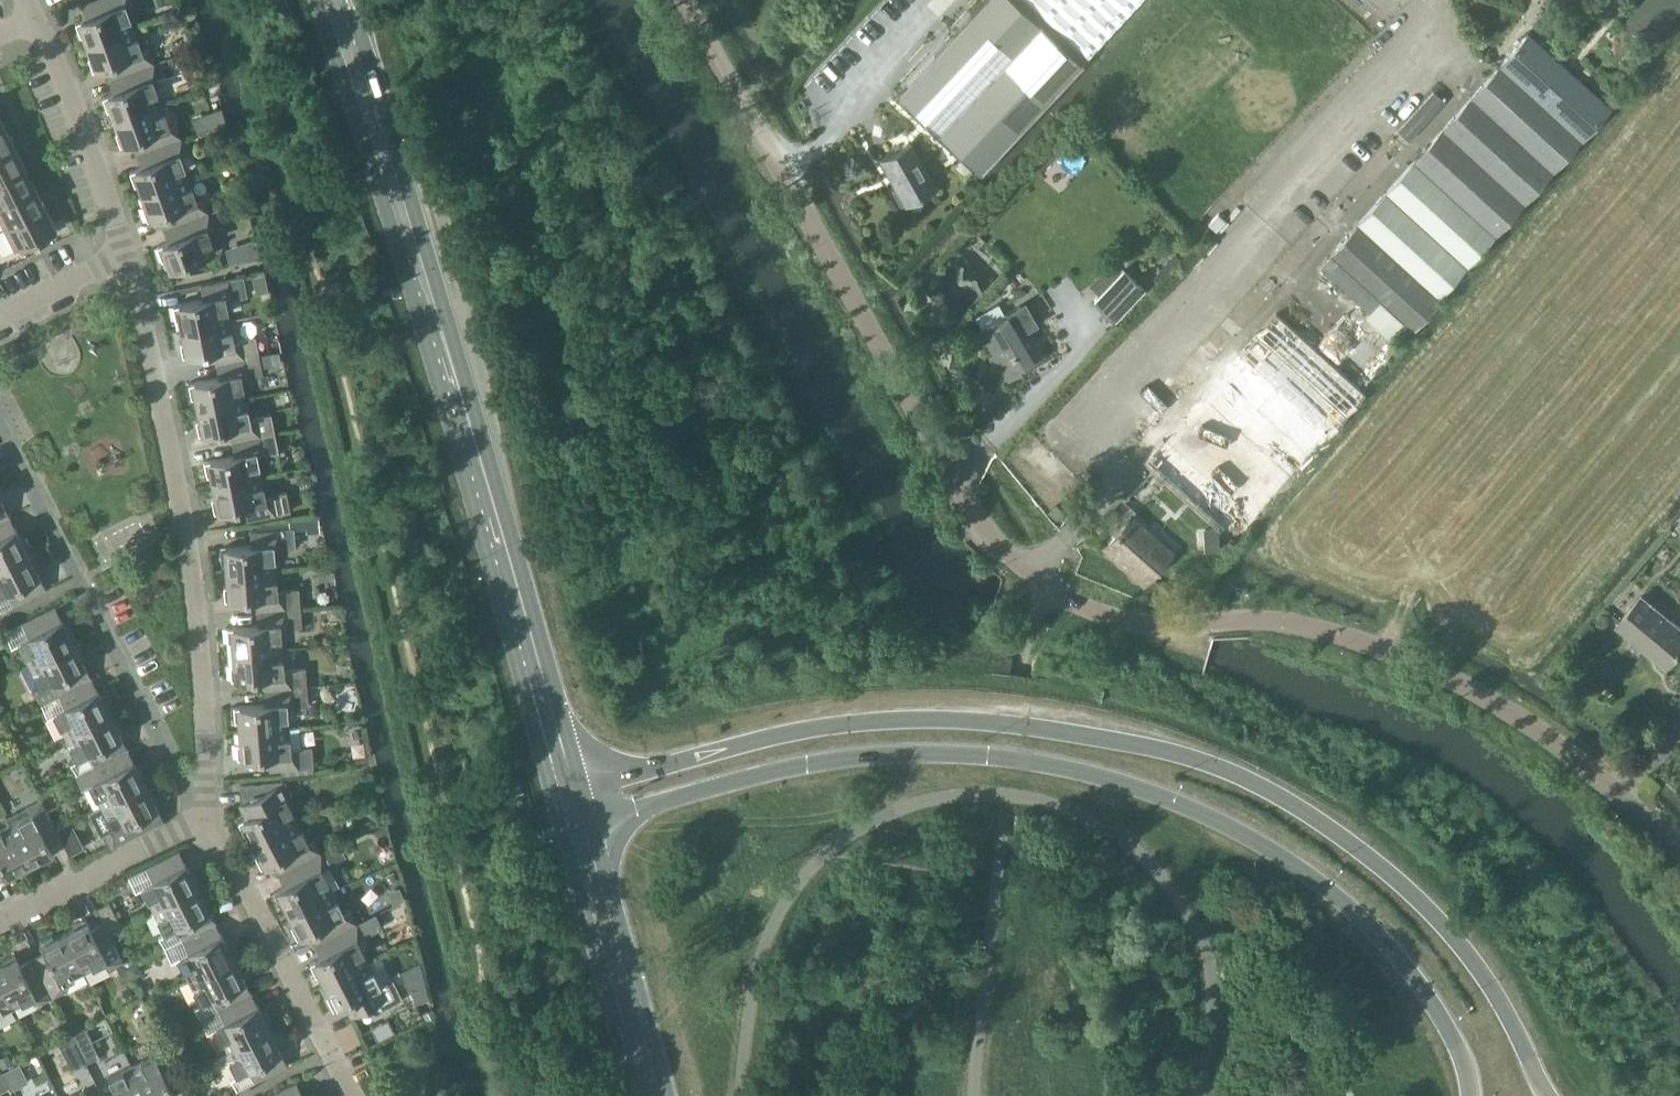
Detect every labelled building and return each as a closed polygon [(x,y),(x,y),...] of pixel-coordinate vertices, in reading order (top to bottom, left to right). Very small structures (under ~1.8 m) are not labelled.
[(134,28),(125,4),(132,2),(131,0),(93,0),(82,4),(87,17),(75,21),(80,35),(84,34),(88,45),(134,28)] [(1086,55),(1137,0),(1027,0),(1086,55)] [(110,79),(154,63),(149,48),(142,51),(134,28),(88,45),(91,55),(88,56),(93,70),(105,66),(110,79)] [(1527,32),(1497,64),(1580,140),(1611,107),(1527,32)] [(115,119),(161,102),(153,79),(159,77),(154,63),(110,79),(114,92),(102,96),(108,110),(111,108),(115,119)] [(1357,222),(1328,254),(1412,330),(1494,240),(1490,237),(1580,140),(1497,64),(1358,223),(1357,222)] [(136,153),(181,136),(176,123),(169,125),(161,102),(115,119),(119,129),(115,131),(120,145),(132,140),(136,153)] [(0,123),(0,150),(14,143),(3,121),(0,123)] [(142,193),(188,176),(180,154),(187,151),(181,136),(136,153),(141,166),(130,170),(135,184),(138,183),(142,193)] [(907,203),(936,186),(910,142),(881,159),(897,186),(892,189),(901,204),(905,201),(907,203)] [(0,150),(0,175),(24,163),(14,143),(0,150)] [(0,175),(0,204),(35,186),(24,163),(0,175)] [(163,227),(208,210),(203,197),(197,200),(188,176),(142,193),(146,204),(142,205),(148,219),(159,215),(163,227)] [(0,204),(0,219),(5,228),(46,207),(35,186),(0,204)] [(46,207),(5,228),(16,250),(57,229),(46,207)] [(208,210),(163,227),(168,241),(157,245),(162,259),(165,258),(169,269),(216,252),(207,228),(214,226),(208,210)] [(1123,268),(1093,300),(1115,320),(1145,288),(1123,268)] [(181,329),(230,319),(226,299),(247,295),(243,276),(201,285),(203,298),(173,305),(176,319),(179,318),(181,329)] [(1020,305),(980,328),(1007,375),(1044,355),(1028,328),(1033,325),(1033,321),(1026,306),(1020,305)] [(1145,457),(1236,540),(1368,394),(1277,312),(1145,457)] [(1345,313),(1317,344),(1338,362),(1366,332),(1345,313)] [(216,363),(258,354),(255,336),(234,340),(230,319),(181,329),(184,340),(180,341),(183,355),(214,349),(216,363)] [(197,408),(246,398),(241,377),(262,372),(258,354),(216,363),(219,376),(189,382),(191,397),(195,396),(197,408)] [(232,441),(274,432),(270,414),(250,418),(246,398),(197,408),(199,418),(196,419),(199,433),(229,427),(232,441)] [(213,486),(261,476),(257,454),(278,450),(274,432),(232,441),(235,454),(204,460),(207,475),(211,474),(213,486)] [(261,476),(213,486),(215,496),(211,497),(214,511),(245,505),(248,519),(290,510),(286,492),(265,496),(261,476)] [(10,516),(0,496),(0,521),(10,516)] [(31,550),(24,536),(21,538),(10,516),(0,521),(0,566),(31,550)] [(1129,518),(1106,543),(1147,579),(1169,554),(1129,518)] [(226,573),(275,569),(274,548),(295,546),(293,527),(250,531),(252,545),(220,547),(222,562),(225,562),(226,573)] [(1222,530),(1207,530),(1208,553),(1223,553),(1222,530)] [(0,566),(0,594),(7,591),(13,604),(46,587),(35,565),(37,563),(31,550),(0,566)] [(257,610),(300,607),(298,588),(277,590),(275,569),(226,573),(227,584),(224,584),(225,599),(256,596),(257,610)] [(1667,665),(1679,650),(1679,626),(1641,593),(1616,623),(1666,666),(1667,665)] [(30,664),(76,640),(70,627),(67,628),(56,606),(23,623),(29,635),(18,641),(30,664)] [(233,651),(282,647),(280,627),(301,625),(300,607),(257,610),(258,624),(227,626),(228,641),(232,641),(233,651)] [(43,701),(59,694),(92,677),(81,655),(83,654),(76,640),(30,664),(41,687),(37,689),(43,701)] [(282,647),(233,651),(234,663),(230,663),(231,678),(262,676),(264,689),(306,686),(305,667),(284,669),(282,647)] [(66,735),(112,711),(105,697),(103,699),(92,677),(59,694),(65,706),(54,711),(66,735)] [(239,731),(289,727),(287,706),(308,704),(306,686),(264,689),(265,703),(234,706),(235,720),(238,720),(239,731)] [(94,763),(127,747),(116,726),(119,724),(112,711),(66,735),(77,758),(88,752),(94,763)] [(300,726),(289,727),(239,731),(240,742),(237,742),(238,757),(269,755),(270,768),(313,765),(311,746),(301,747),(300,726)] [(94,763),(80,771),(88,789),(92,788),(101,805),(148,781),(141,768),(139,770),(127,747),(94,763)] [(101,805),(89,811),(101,834),(106,831),(113,844),(130,835),(163,819),(152,797),(155,795),(148,781),(101,805)] [(253,842),(297,820),(286,797),(292,794),(285,781),(241,784),(242,802),(249,815),(238,820),(245,833),(248,832),(253,842)] [(10,824),(29,863),(39,858),(41,861),(54,855),(49,845),(62,838),(56,828),(42,799),(6,817),(10,824)] [(279,873),(321,852),(314,838),(308,841),(297,820),(253,842),(258,852),(255,853),(261,866),(272,861),(279,873)] [(56,828),(62,838),(68,851),(81,845),(69,821),(56,828)] [(3,868),(8,878),(21,871),(19,868),(29,863),(10,824),(0,829),(0,870),(3,868)] [(153,908),(200,884),(193,871),(191,872),(179,850),(146,867),(153,879),(142,885),(153,908)] [(289,913),(333,890),(321,868),(328,865),(321,852),(279,873),(285,885),(274,891),(280,904),(284,903),(289,913)] [(183,938),(216,922),(204,899),(207,898),(200,884),(153,908),(165,931),(176,926),(183,938)] [(315,944),(357,922),(350,909),(344,912),(333,890),(289,913),(294,922),(291,924),(297,937),(308,932),(315,944)] [(97,907),(103,920),(109,931),(121,924),(109,901),(97,907)] [(64,932),(83,972),(106,960),(109,966),(123,959),(109,931),(103,920),(91,927),(86,917),(73,924),(74,927),(64,932)] [(183,938),(165,947),(171,959),(178,956),(189,979),(236,955),(229,942),(227,943),(216,922),(183,938)] [(325,984),(369,961),(357,939),(364,936),(357,922),(315,944),(321,956),(310,962),(316,975),(320,973),(325,984)] [(83,972),(64,932),(54,937),(53,934),(39,940),(44,950),(31,956),(51,996),(65,989),(62,982),(83,972)] [(31,956),(20,962),(15,953),(2,959),(3,963),(0,964),(0,982),(13,1007),(35,996),(38,1002),(51,996),(31,956)] [(236,955),(189,979),(201,1002),(212,996),(219,1010),(252,993),(240,970),(243,969),(236,955)] [(123,961),(116,964),(122,976),(129,973),(123,961)] [(138,961),(127,967),(132,977),(144,972),(138,961)] [(369,961),(325,984),(330,993),(327,995),(333,1008),(344,1002),(350,1015),(373,1003),(374,1005),(383,1008),(403,998),(392,977),(380,983),(369,961)] [(422,964),(403,974),(419,1006),(431,1001),(422,964)] [(0,982),(0,1014),(13,1007),(0,982)] [(225,1050),(272,1026),(265,1012),(262,1014),(252,993),(219,1010),(224,1021),(213,1027),(225,1050)] [(133,1003),(132,1008),(135,1013),(140,1015),(146,1012),(147,1007),(145,1002),(139,1000),(133,1003)] [(272,1026),(225,1050),(237,1073),(248,1067),(254,1080),(287,1063),(276,1041),(279,1039),(272,1026)] [(71,1034),(85,1063),(99,1055),(85,1027),(71,1034)] [(85,1063),(71,1034),(58,1041),(72,1069),(85,1063)] [(147,1095),(177,1095),(172,1086),(184,1080),(164,1041),(151,1048),(154,1054),(131,1066),(147,1095)] [(0,1057),(0,1065),(1,1068),(12,1062),(8,1053),(0,1057)] [(11,1065),(2,1070),(7,1081),(14,1077),(14,1073),(11,1065)] [(131,1066),(109,1077),(118,1095),(147,1095),(131,1066)] [(0,1074),(0,1090),(9,1086),(2,1073),(0,1074)] [(297,1082),(269,1095),(304,1095),(297,1082)]
